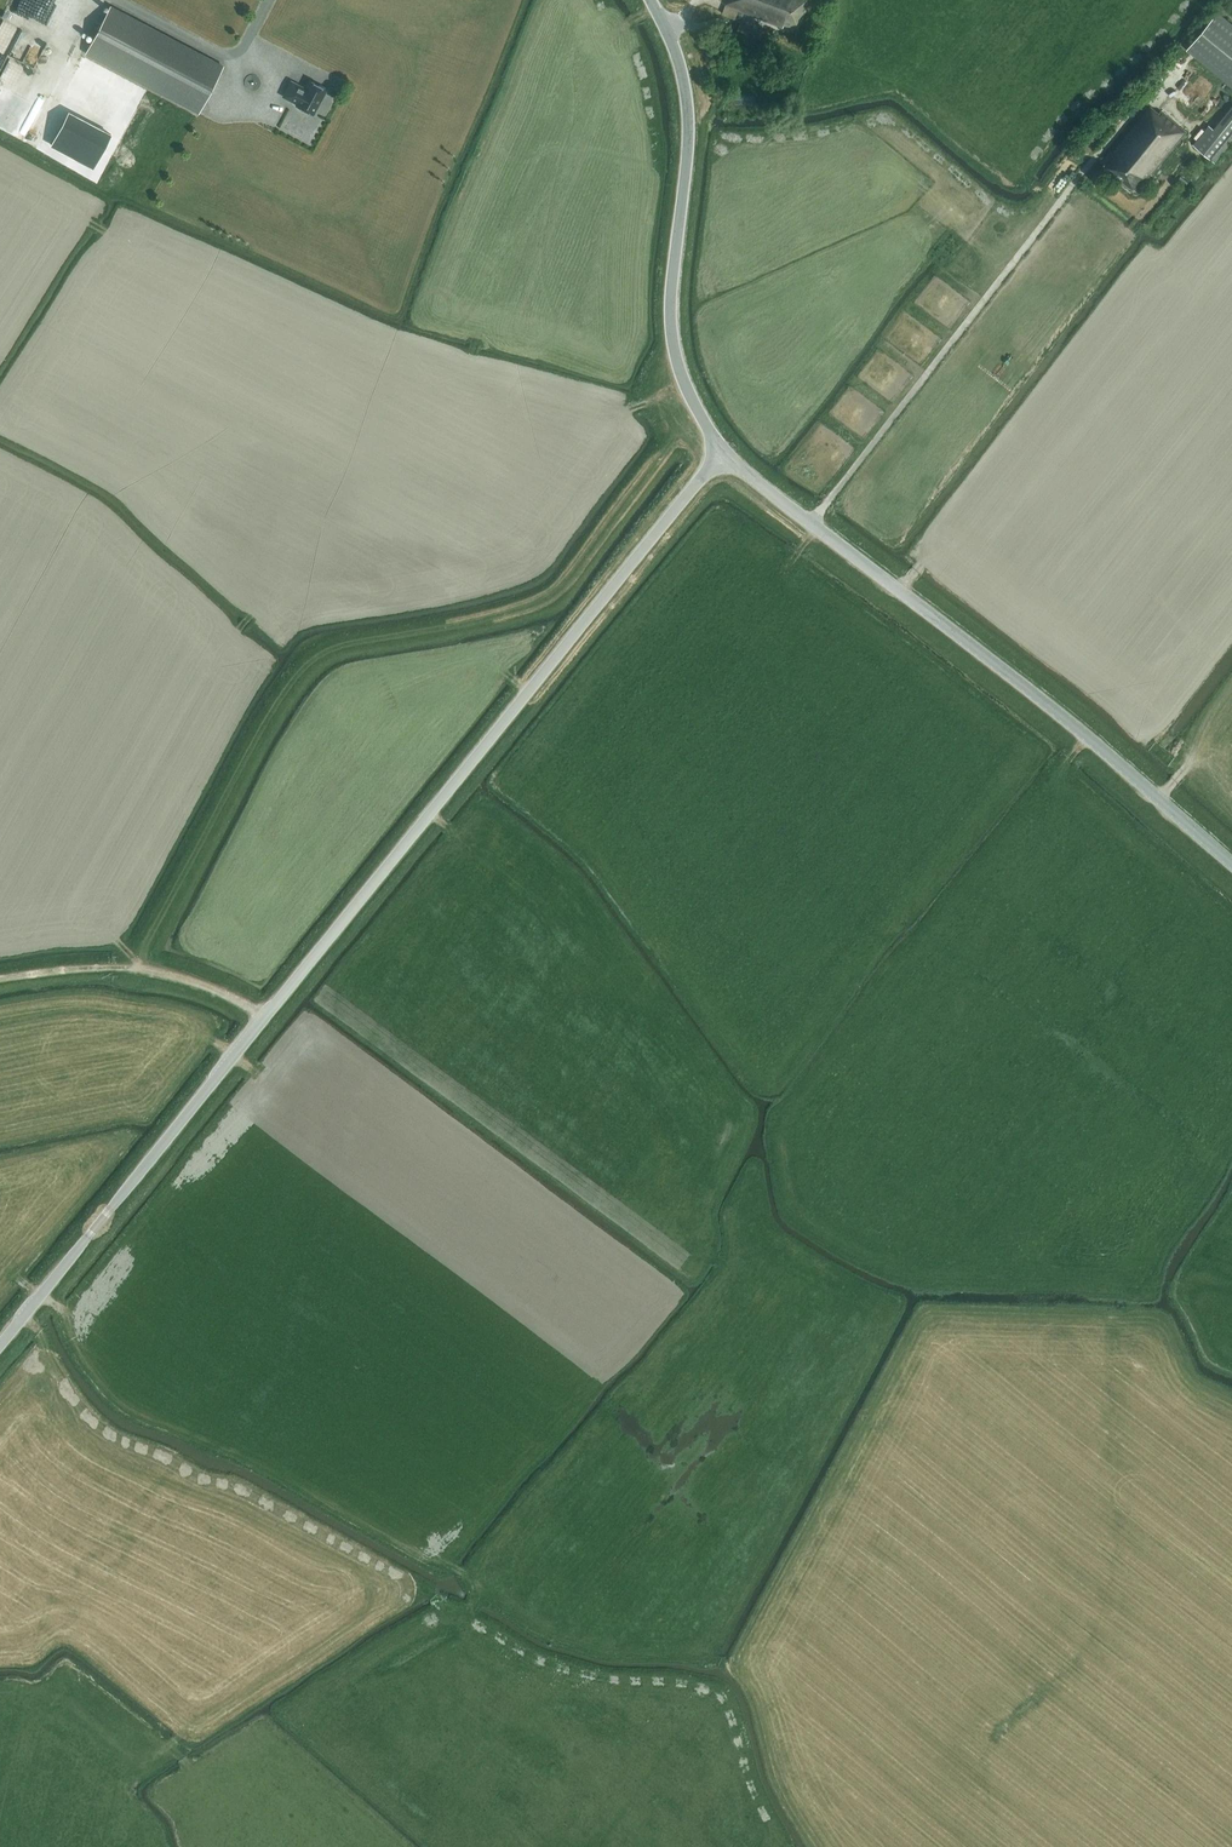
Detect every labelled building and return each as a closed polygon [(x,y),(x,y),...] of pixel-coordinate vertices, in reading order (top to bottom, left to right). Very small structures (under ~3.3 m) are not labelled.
[(785,24),(799,29),(810,0),(728,0),(726,5),(723,14),(735,18),(739,10),(784,28),(785,24)] [(85,55),(199,113),(223,67),(109,9),(85,55)] [(1218,11),(1187,49),(1231,86),(1231,22),(1218,11)] [(740,23),(736,32),(747,37),(751,27),(740,23)] [(748,68),(752,57),(745,55),(741,65),(748,68)] [(283,97),(295,103),(294,105),(313,114),(326,89),(309,80),(305,88),(291,81),(283,97)] [(1159,112),(1149,104),(1101,162),(1108,168),(1130,186),(1137,191),(1143,184),(1142,183),(1148,176),(1154,181),(1157,177),(1153,172),(1186,131),(1160,110),(1159,112)] [(59,138),(102,160),(119,128),(76,106),(59,138)] [(1214,162),(1230,142),(1213,128),(1209,124),(1193,144),(1214,162)] [(733,1654),(742,1630),(734,1627),(724,1651),(733,1654)]
